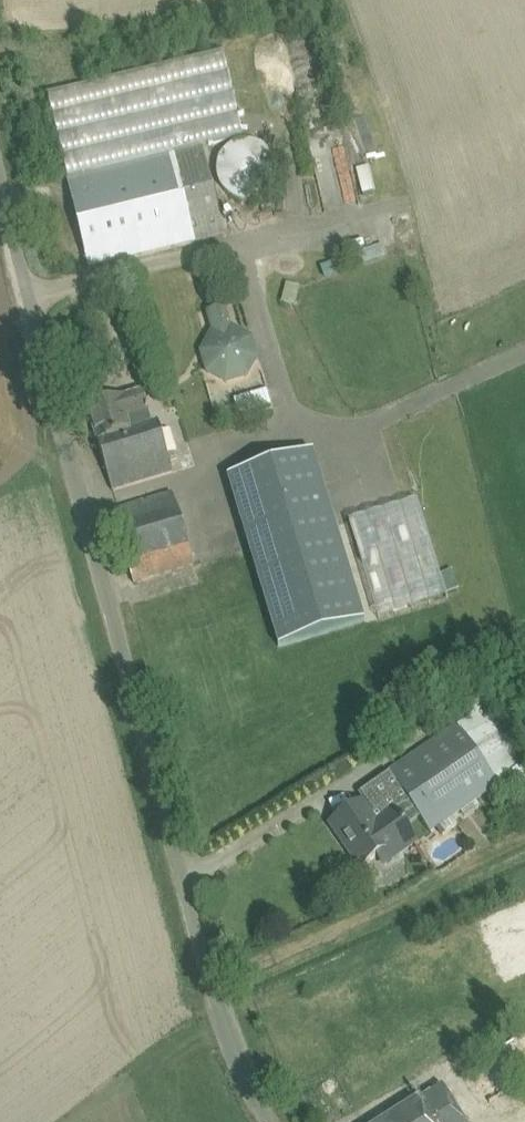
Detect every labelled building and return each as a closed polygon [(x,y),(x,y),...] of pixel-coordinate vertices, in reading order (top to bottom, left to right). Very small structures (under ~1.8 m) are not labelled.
[(218,173),(221,182),(227,190),(235,196),(245,198),(255,197),(264,193),(271,186),(276,177),(277,167),(274,157),(268,149),(260,143),(252,140),(243,140),(235,143),(228,148),(222,154),(219,162),(218,173)] [(201,146),(68,179),(90,269),(223,235),(201,146)] [(86,306),(105,375),(119,371),(100,302),(86,306)] [(223,308),(207,312),(215,340),(207,355),(212,371),(227,378),(243,374),(250,359),(246,343),(231,335),(223,308)] [(138,365),(131,370),(134,376),(142,371),(138,365)] [(141,392),(87,408),(112,491),(173,473),(158,423),(153,425),(147,406),(146,406),(141,392)] [(280,647),(364,622),(313,452),(228,478),(280,647)] [(173,494),(113,513),(134,583),(194,565),(173,494)] [(352,519),(377,618),(446,600),(421,502),(352,519)] [(457,726),(389,773),(408,800),(413,808),(429,832),(436,827),(452,816),(498,783),(457,726)] [(361,803),(334,822),(343,835),(340,838),(360,869),(392,847),(398,855),(416,842),(416,841),(399,817),(394,810),(383,818),(378,810),(370,816),(361,803)] [(452,816),(436,827),(441,835),(457,824),(452,816)] [(466,1066),(490,1103),(524,1080),(524,1031),(466,1066)] [(385,1121),(466,1121),(442,1086),(385,1121)]
